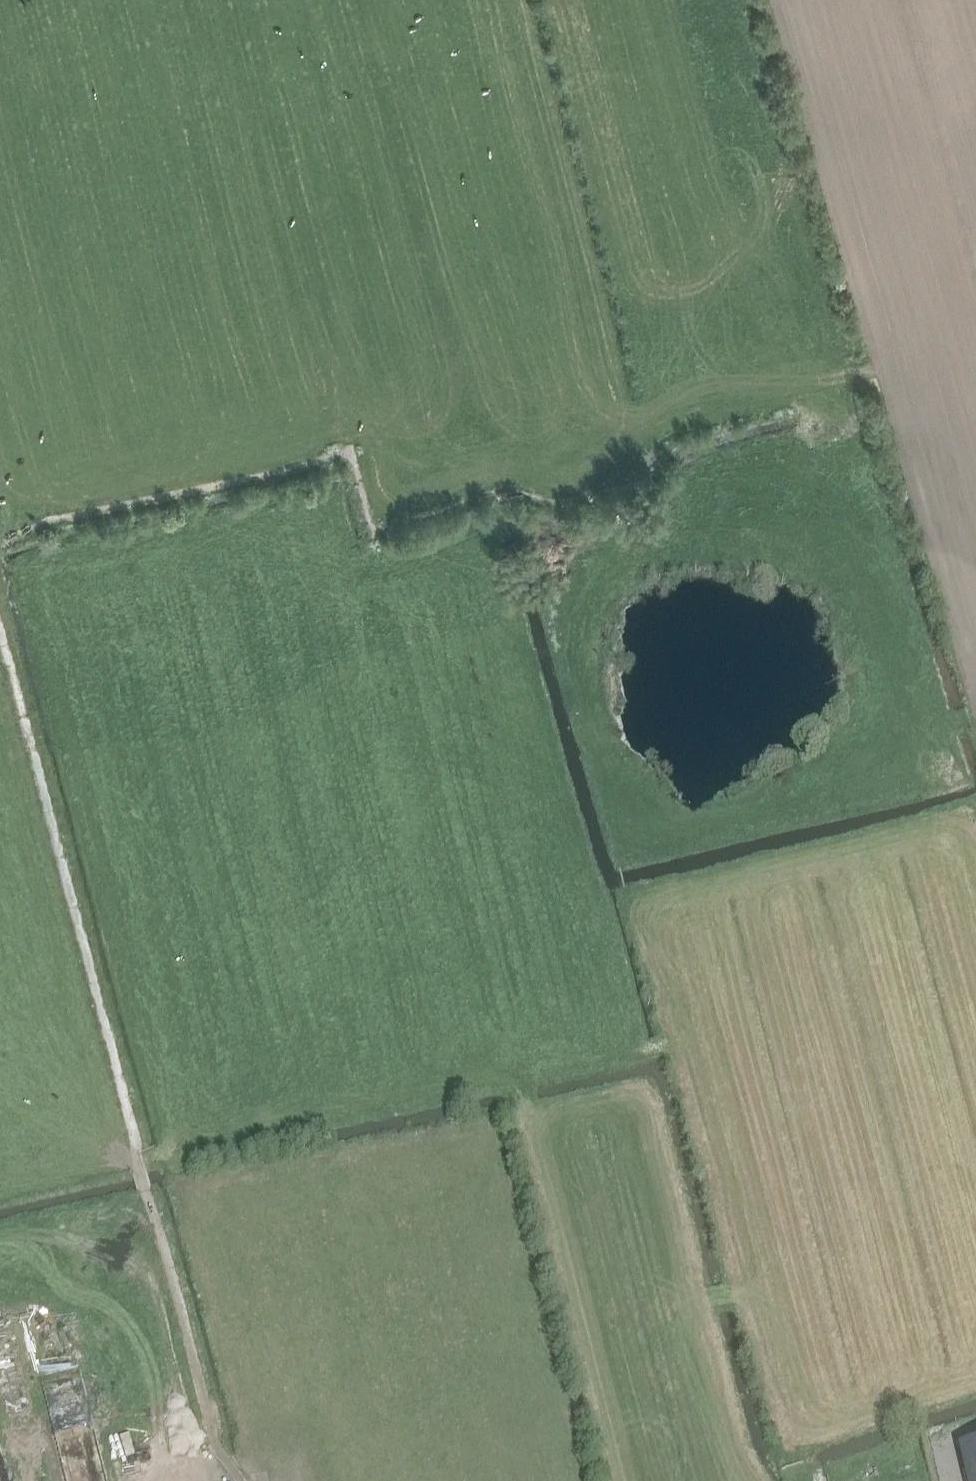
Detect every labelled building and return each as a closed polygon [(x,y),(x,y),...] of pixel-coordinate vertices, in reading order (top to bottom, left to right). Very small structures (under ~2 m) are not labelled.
[(941,1461),(946,1480),(975,1480),(975,1452),(941,1461)]
